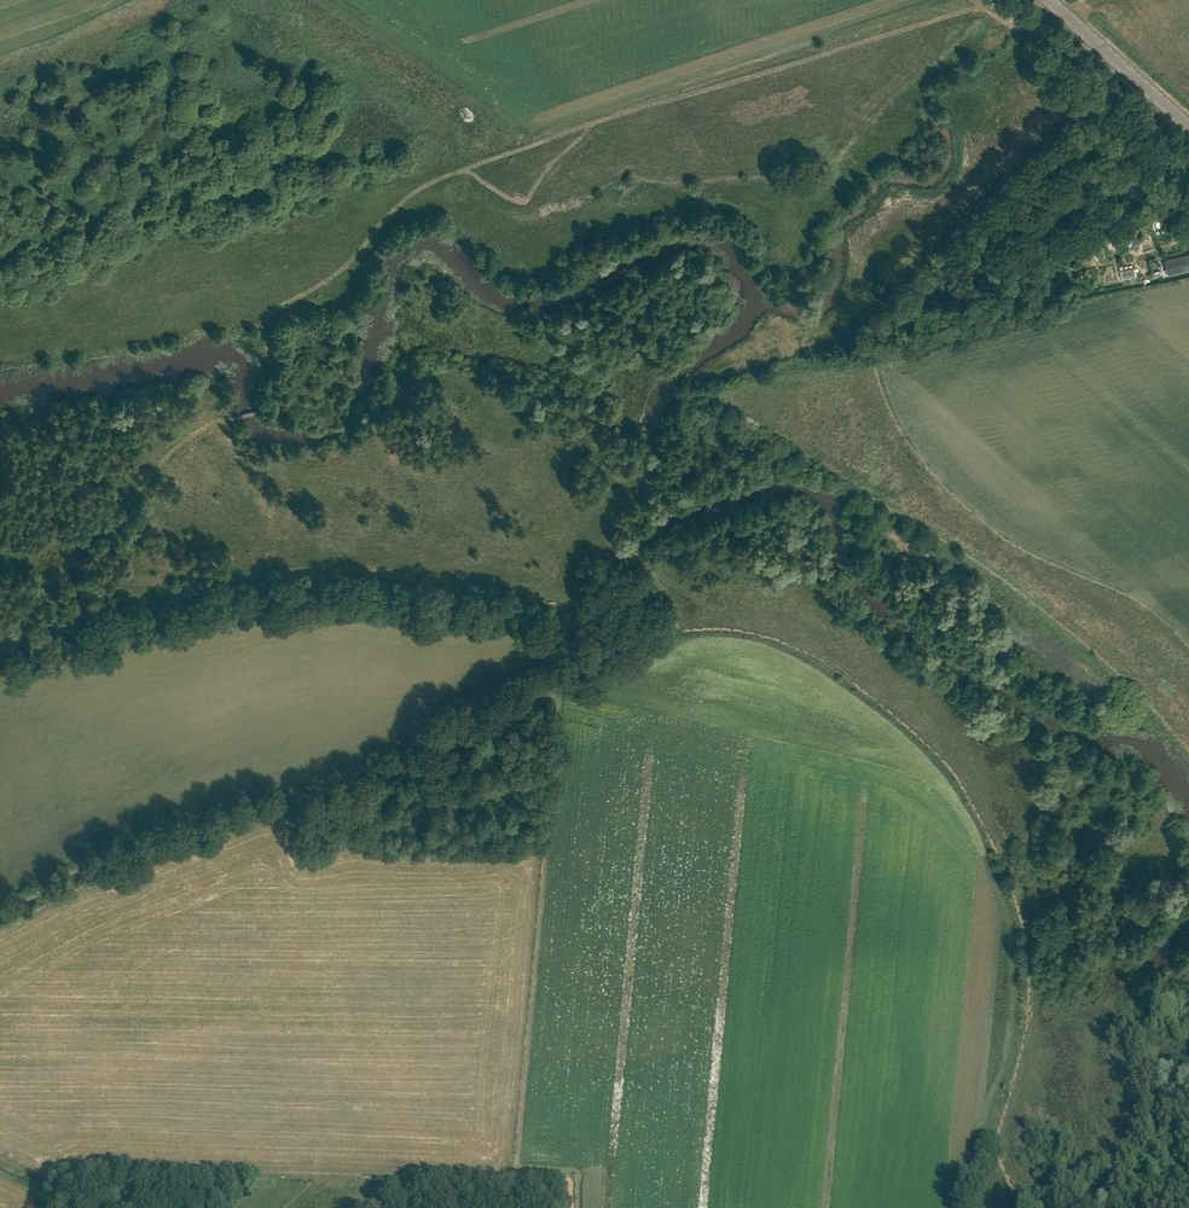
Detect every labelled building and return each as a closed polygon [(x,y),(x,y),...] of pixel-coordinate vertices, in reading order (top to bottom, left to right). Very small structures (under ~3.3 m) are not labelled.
[(1188,271),(1188,254),(1165,260),(1169,275),(1188,271)]
